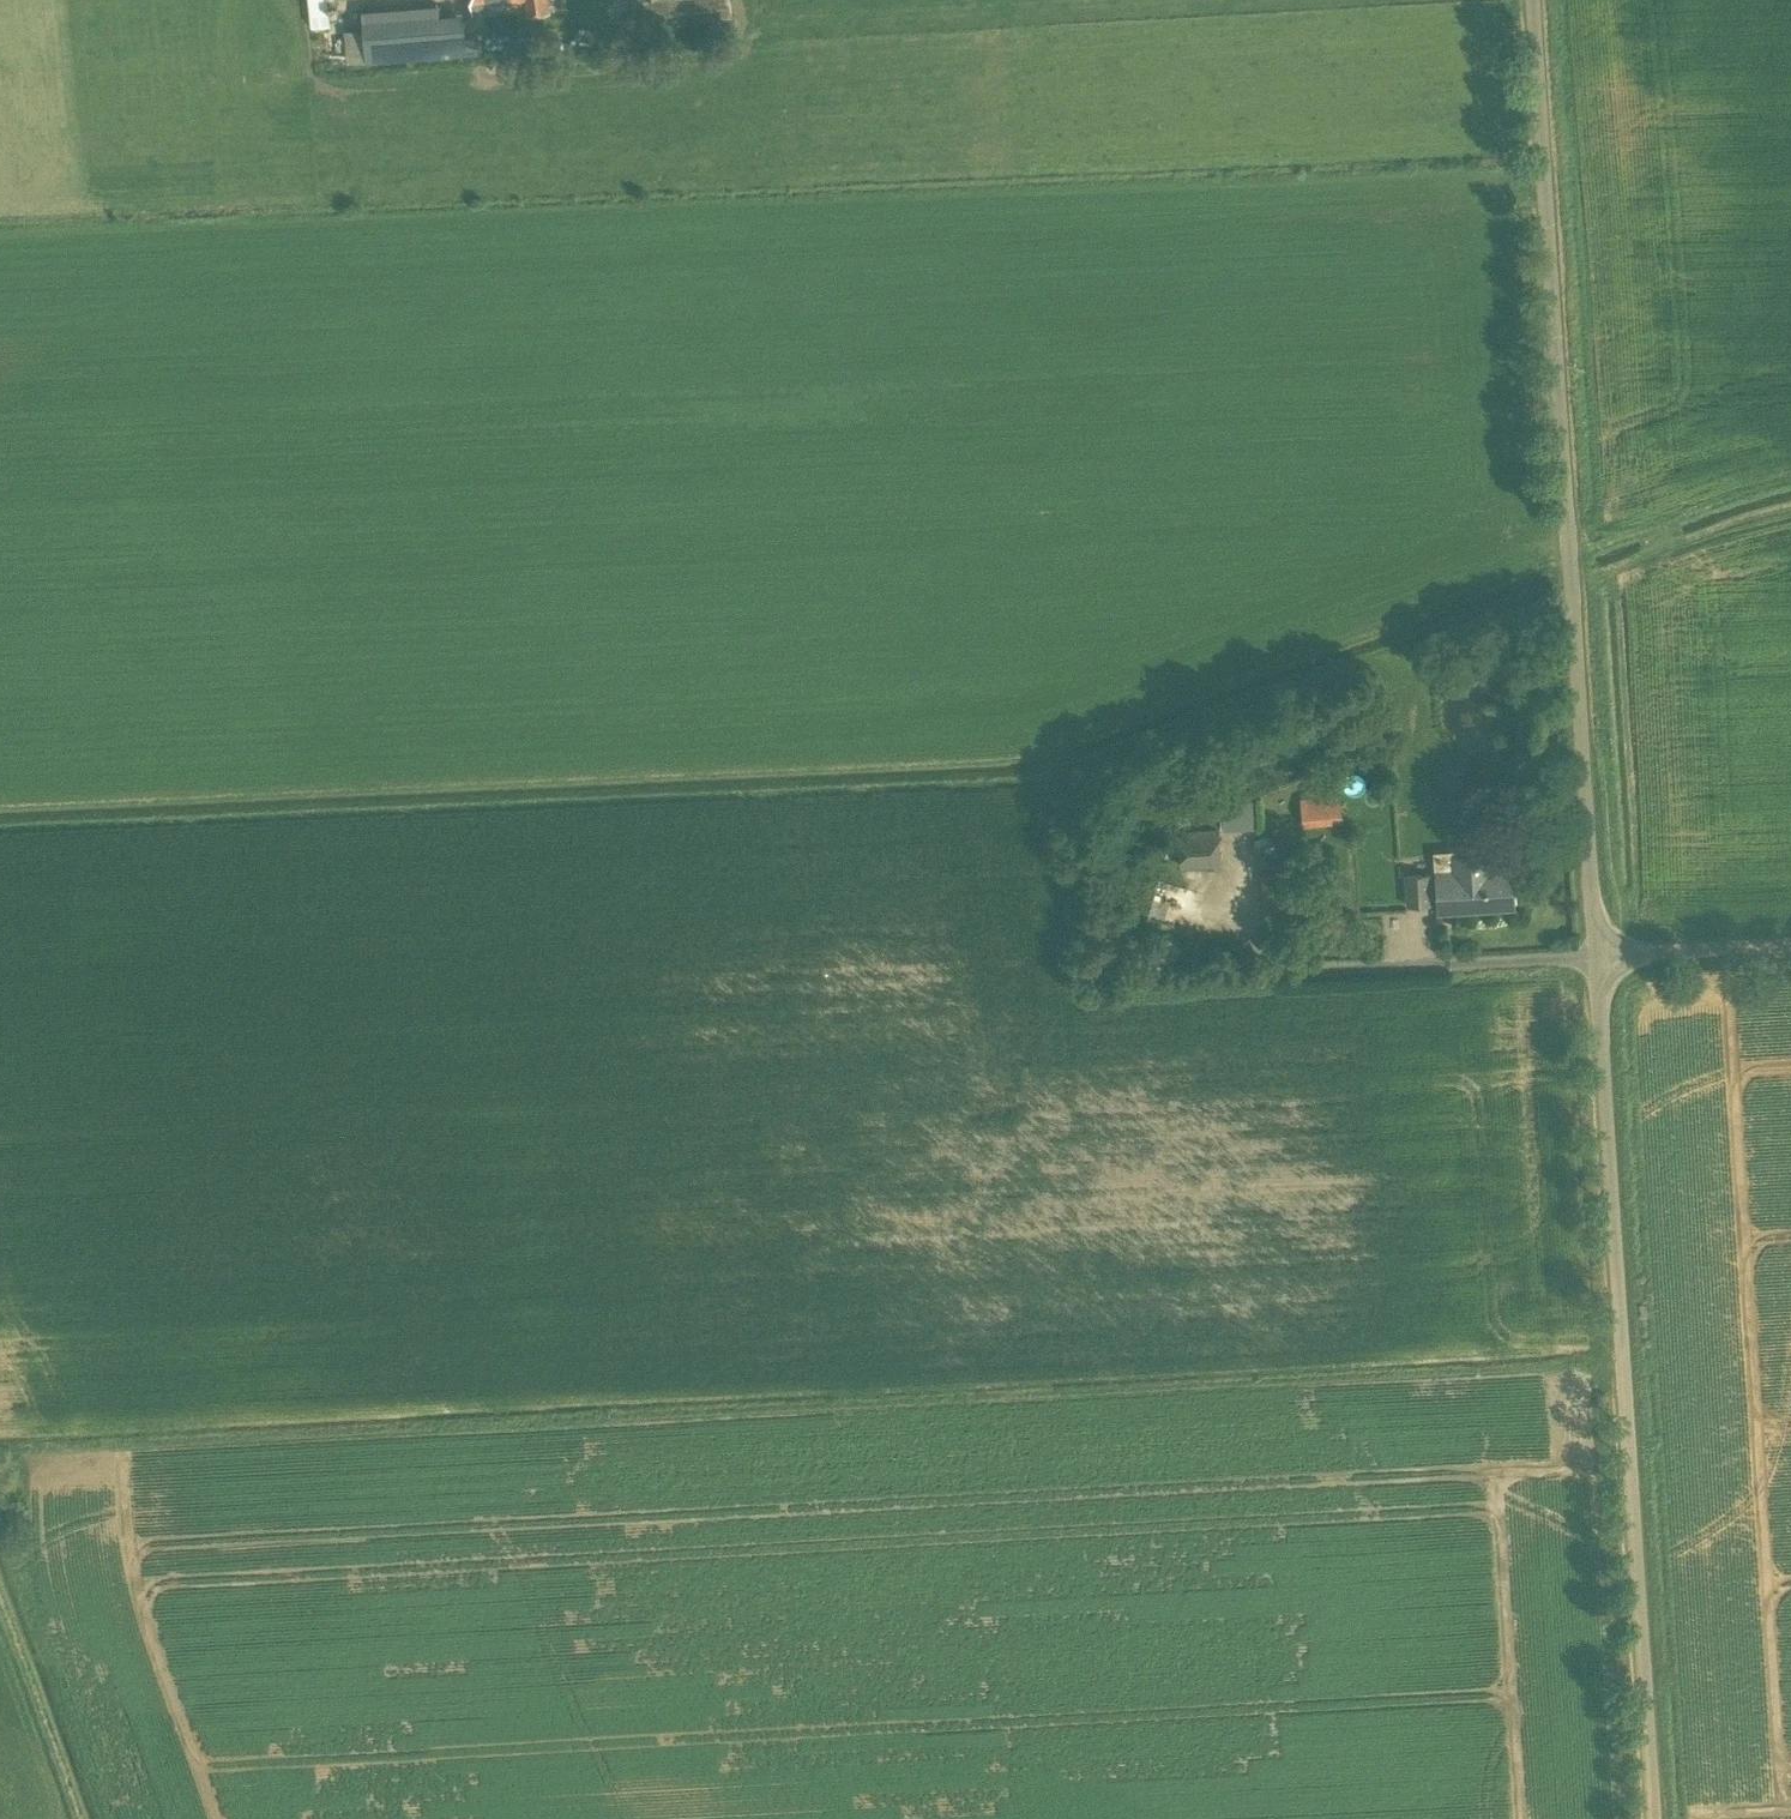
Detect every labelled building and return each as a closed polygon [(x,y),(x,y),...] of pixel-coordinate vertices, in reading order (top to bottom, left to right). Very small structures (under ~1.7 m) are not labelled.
[(550,0),(471,0),(472,11),(526,5),(527,9),(550,6),(550,0)] [(732,14),(730,0),(633,0),(637,27),(732,14)] [(439,12),(438,3),(362,8),(366,61),(467,53),(464,10),(439,12)] [(1303,826),(1343,822),(1339,792),(1299,797),(1303,826)] [(1180,866),(1219,863),(1217,828),(1178,830),(1180,866)] [(1473,870),(1472,854),(1455,855),(1455,857),(1434,859),(1437,911),(1515,906),(1514,886),(1508,887),(1507,868),(1473,870)] [(1263,924),(1300,922),(1298,868),(1261,870),(1263,924)] [(1407,905),(1433,903),(1431,871),(1405,873),(1407,905)]
